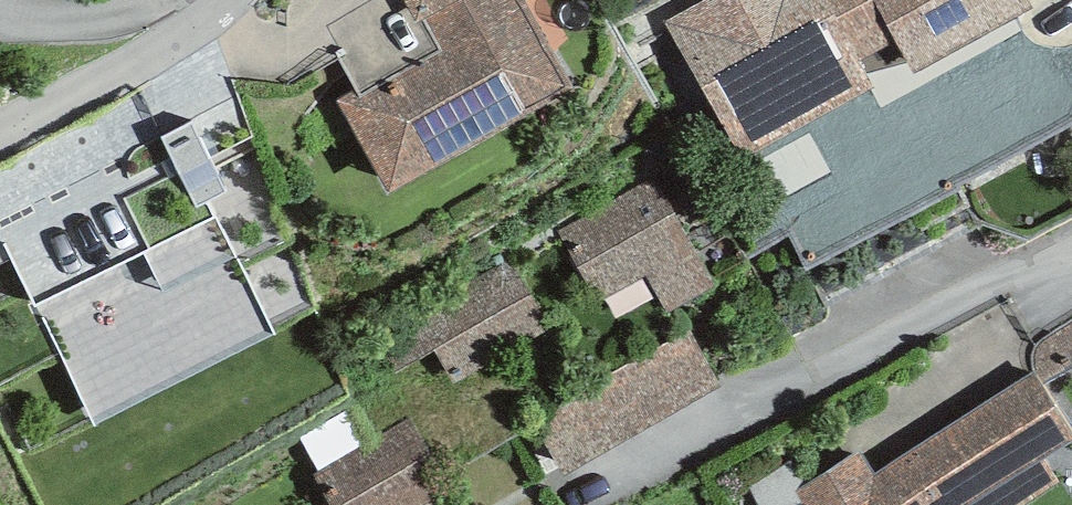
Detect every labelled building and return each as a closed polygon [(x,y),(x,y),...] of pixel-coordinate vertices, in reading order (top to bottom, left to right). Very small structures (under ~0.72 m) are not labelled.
[(416,22),(424,19),(443,51),(357,99),(354,92),(337,101),(389,194),(572,88),(522,0),(405,0),(416,22)] [(874,85),(861,61),(895,42),(914,70),(1032,7),(1029,0),(702,0),(666,20),(744,158),(874,85)] [(656,177),(556,231),(596,303),(605,298),(616,319),(658,297),(667,313),(716,287),(656,177)] [(218,214),(33,305),(92,423),(277,332),(218,214)] [(545,333),(505,262),(377,332),(398,370),(433,350),(452,384),(545,333)] [(724,386),(689,328),(530,421),(564,480),(724,386)] [(1033,370),(875,472),(861,450),(820,477),(793,493),(801,504),(1024,504),(1061,481),(1044,456),(1071,438),(1071,429),(1033,370)] [(408,419),(311,475),(328,504),(423,504),(450,490),(408,419)] [(757,504),(801,504),(793,493),(820,477),(804,452),(747,488),(757,504)]
